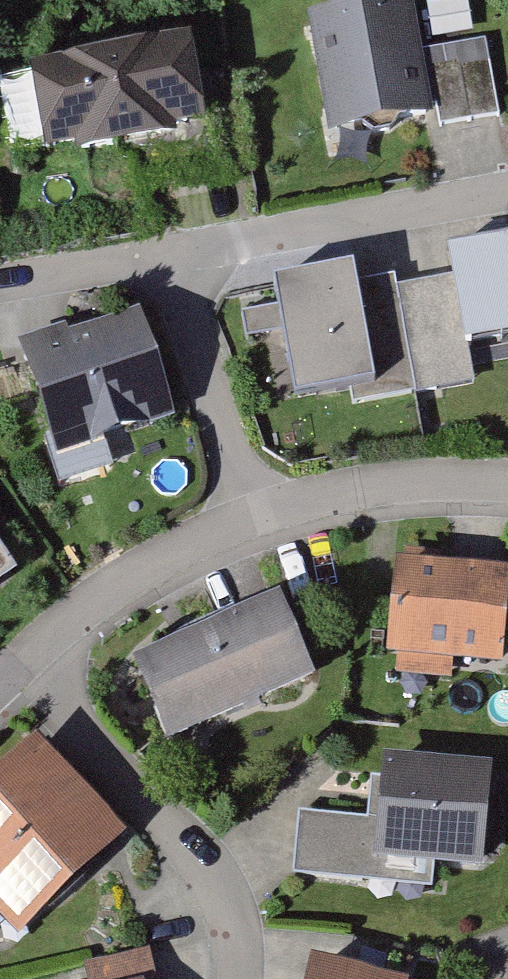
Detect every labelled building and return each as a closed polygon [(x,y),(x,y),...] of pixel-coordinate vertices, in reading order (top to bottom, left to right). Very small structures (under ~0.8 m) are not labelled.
[(404,9),(305,27),(326,143),(425,125),(404,9)] [(184,45),(20,78),(37,166),(202,133),(184,45)] [(433,263),(437,285),(359,298),(352,261),(255,278),(276,399),(334,389),(337,401),(400,390),(395,361),(507,342),(507,250),(433,263)] [(130,319),(14,356),(53,479),(108,461),(103,445),(164,426),(130,319)] [(387,565),(380,655),(502,665),(507,584),(507,575),(387,565)] [(276,606),(129,663),(160,745),(308,689),(276,606)] [(23,743),(0,766),(0,929),(18,947),(122,842),(23,743)] [(370,819),(301,812),(294,880),(433,895),(435,874),(479,879),(490,778),(376,766),(370,819)] [(151,958),(83,972),(85,978),(155,978),(151,958)] [(300,966),(298,978),(370,978),(300,966)]
